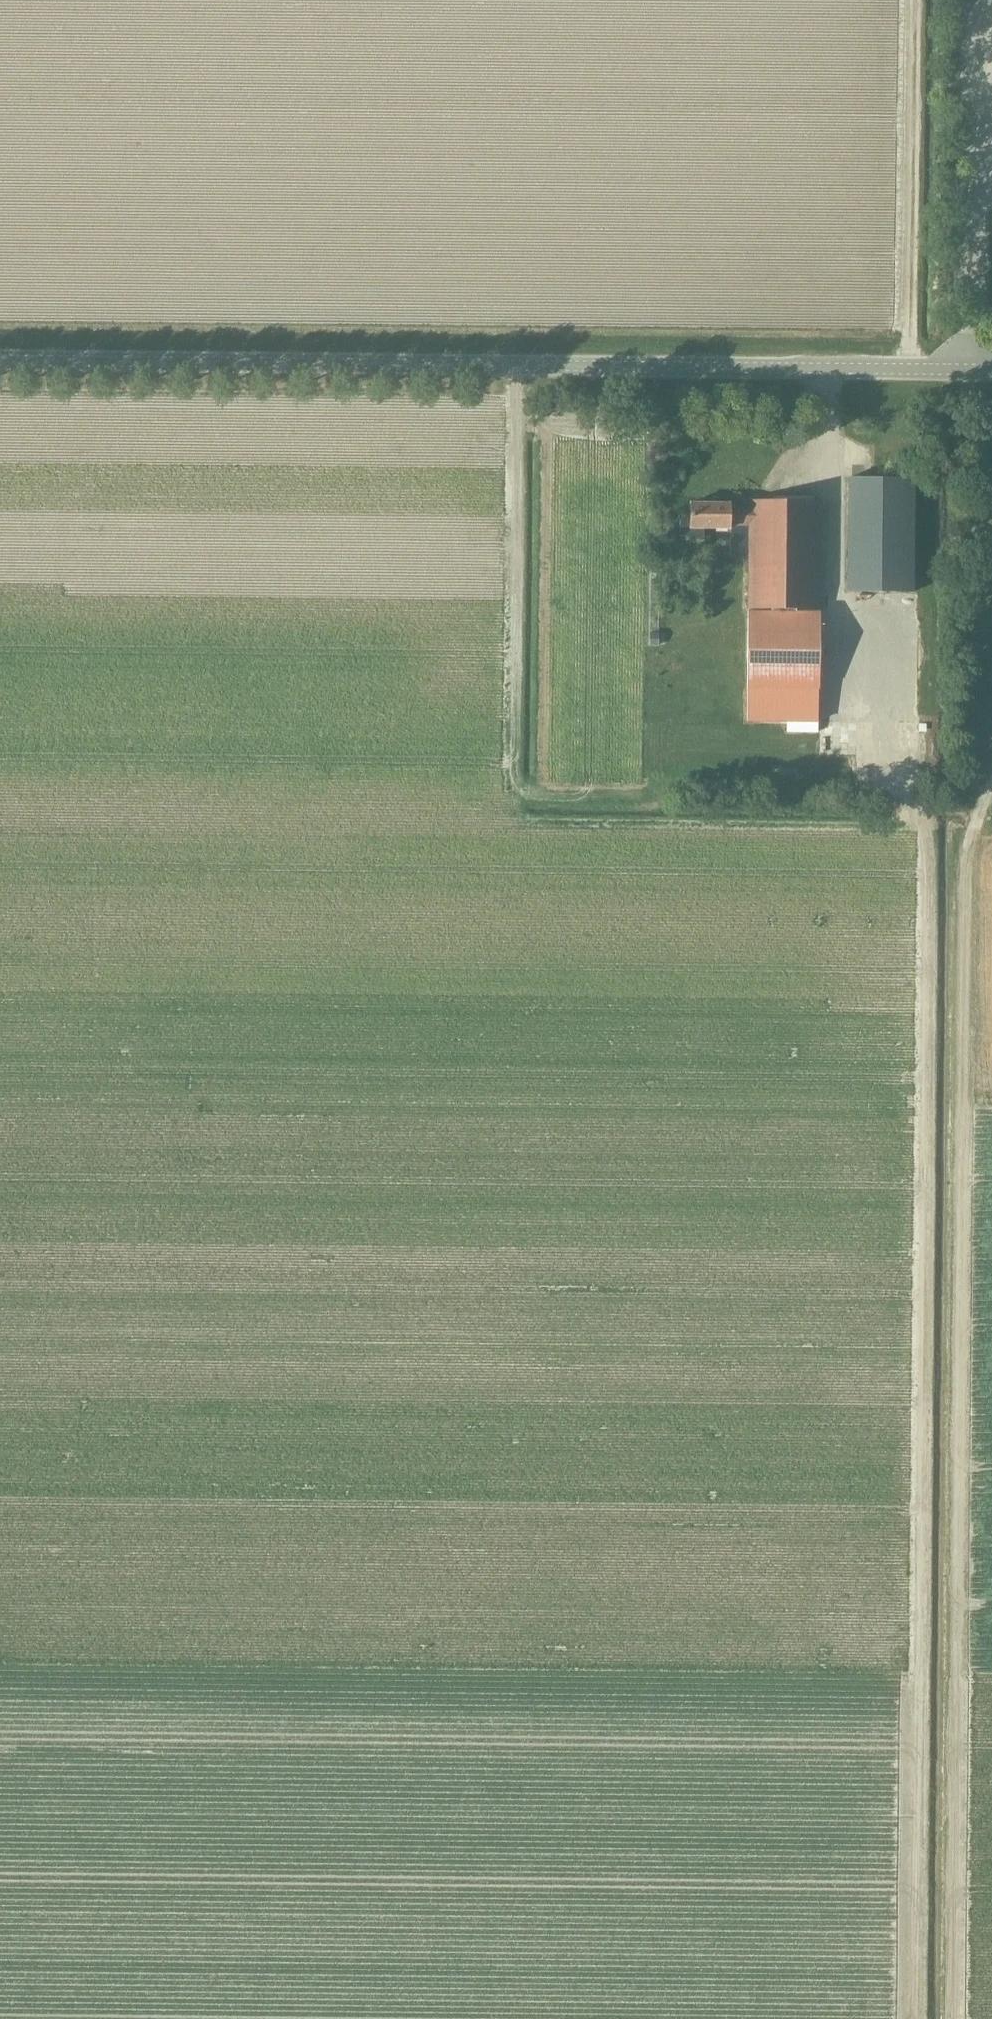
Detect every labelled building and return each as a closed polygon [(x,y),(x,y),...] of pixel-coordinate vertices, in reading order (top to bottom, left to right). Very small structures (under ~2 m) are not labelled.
[(913,591),(914,477),(847,476),(846,591),(913,591)] [(690,513),(679,513),(679,539),(703,540),(703,528),(729,528),(729,524),(749,525),(747,687),(819,688),(820,501),(749,500),(749,506),(729,506),(729,503),(690,502),(690,513)] [(913,609),(914,592),(897,591),(896,609),(913,609)]
